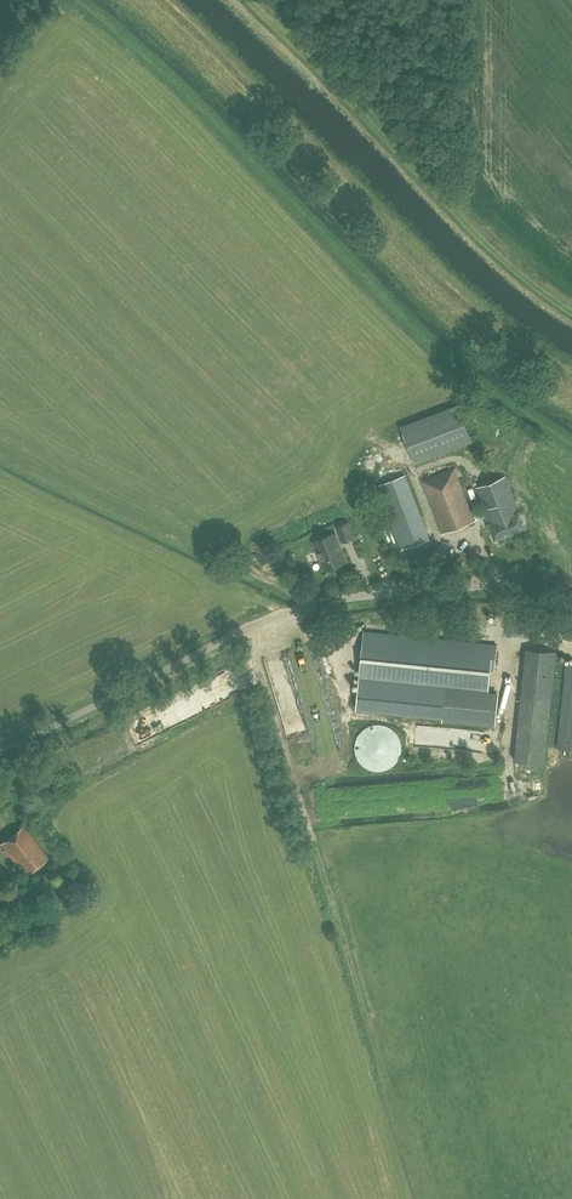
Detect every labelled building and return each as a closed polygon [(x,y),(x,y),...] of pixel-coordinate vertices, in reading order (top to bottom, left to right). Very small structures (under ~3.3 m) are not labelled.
[(413,464),(472,441),(458,404),(399,426),(413,464)] [(472,513),(454,468),(422,481),(442,533),(486,517),(495,540),(526,527),(506,476),(477,487),(485,508),(472,513)] [(401,550),(406,547),(429,538),(405,475),(377,486),(401,550)] [(343,543),(356,538),(349,521),(336,526),(343,543)] [(325,570),(347,562),(335,533),(314,541),(325,570)] [(495,670),(497,644),(364,631),(358,682),(356,709),(442,717),(442,722),(496,727),(500,691),(489,690),(491,669),(495,670)] [(545,763),(557,651),(526,648),(514,760),(545,763)] [(304,658),(305,674),(319,673),(318,657),(304,658)] [(566,662),(557,748),(571,749),(571,663),(566,662)] [(404,747),(404,742),(402,737),(400,733),(397,729),(392,726),(388,724),(383,723),(379,723),(374,723),(370,724),(366,727),(362,730),(360,733),(358,737),(356,742),(356,747),(356,752),(358,756),(360,761),(362,764),(366,767),(370,769),(375,771),(380,771),(385,771),(389,769),(394,767),(397,764),(400,761),(402,756),(404,752),(404,747)] [(26,874),(48,857),(23,826),(1,843),(26,874)]
